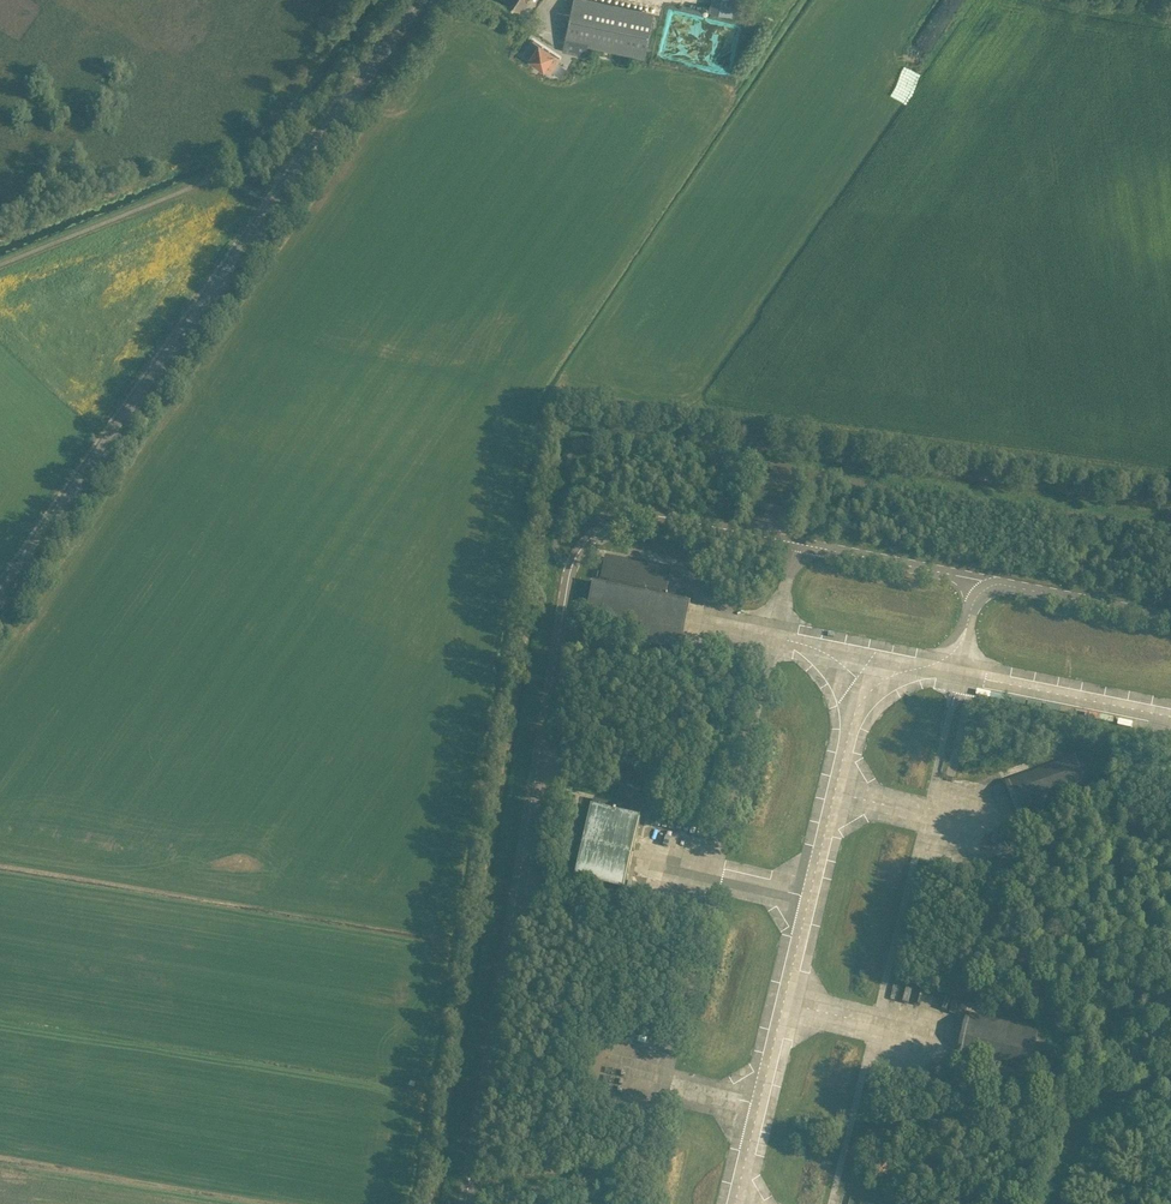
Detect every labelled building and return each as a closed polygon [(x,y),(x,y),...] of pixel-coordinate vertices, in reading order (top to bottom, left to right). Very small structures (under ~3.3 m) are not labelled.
[(521,10),(527,0),(506,0),(521,10)] [(565,35),(645,52),(653,14),(587,0),(573,0),(565,35)] [(709,9),(741,16),(744,0),(711,0),(709,9)] [(534,39),(524,54),(550,72),(560,57),(534,39)] [(593,583),(586,616),(641,627),(638,644),(680,653),(690,603),(648,594),(649,590),(667,594),(668,587),(669,587),(671,579),(670,579),(671,572),(652,568),(653,567),(648,566),(648,567),(615,560),(611,576),(608,576),(607,582),(641,589),(641,593),(593,583)] [(1004,782),(1019,821),(1088,795),(1073,757),(1004,782)] [(574,882),(623,893),(650,774),(624,768),(616,805),(593,799),(591,809),(578,806),(570,838),(584,841),(574,882)] [(957,1056),(968,1058),(1029,1073),(1033,1059),(1040,1061),(1043,1047),(1036,1046),(1039,1032),(967,1014),(957,1056)]
